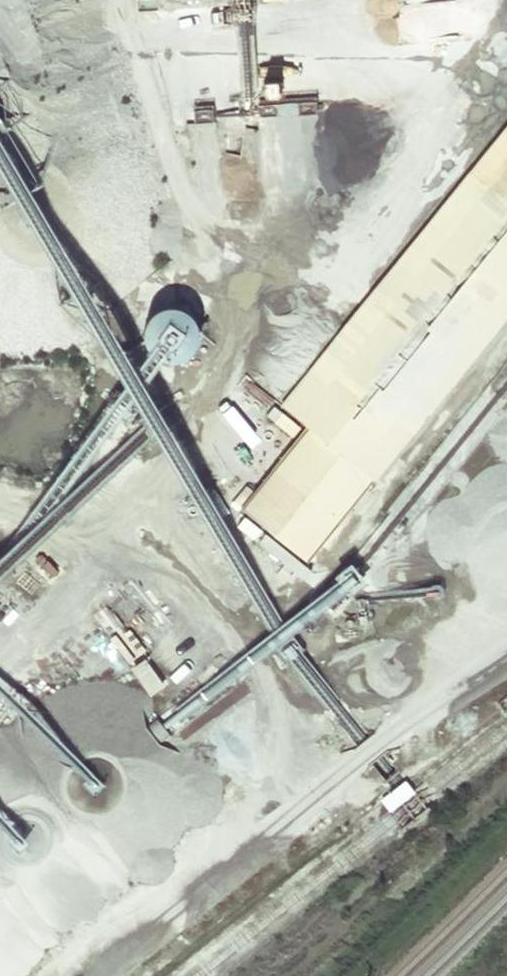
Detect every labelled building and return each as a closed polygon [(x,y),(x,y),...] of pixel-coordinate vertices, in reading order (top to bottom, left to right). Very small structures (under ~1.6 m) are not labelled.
[(283,406),(308,427),(375,482),(506,320),(506,200),(474,172),(283,406)] [(375,482),(308,427),(242,508),(310,563),(375,482)] [(134,665),(150,694),(165,686),(149,657),(134,665)] [(340,729),(332,736),(350,759),(360,751),(340,729)] [(376,741),(363,753),(370,761),(383,750),(376,741)] [(412,779),(389,798),(396,808),(420,789),(412,779)]
